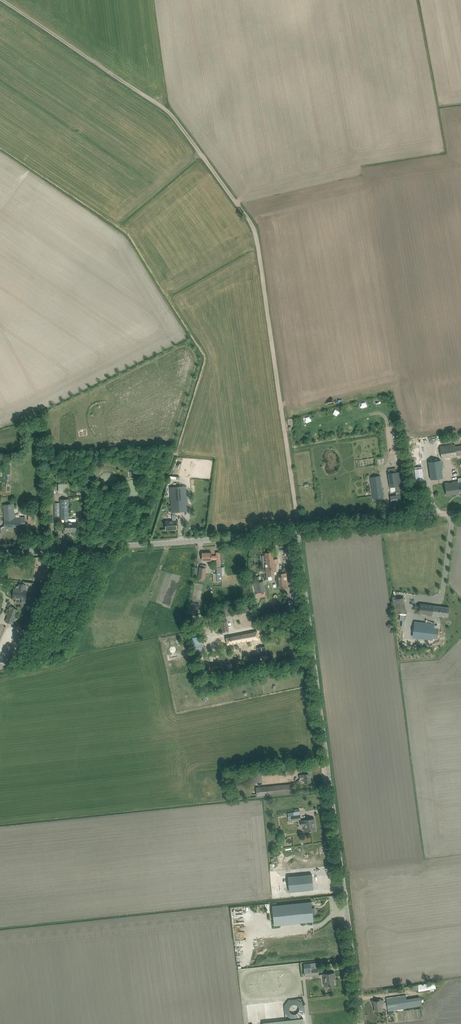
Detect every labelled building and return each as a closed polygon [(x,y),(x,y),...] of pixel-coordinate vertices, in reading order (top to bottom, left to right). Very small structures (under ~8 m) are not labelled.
[(441,444),(442,458),(460,456),(460,442),(441,444)] [(441,460),(428,461),(431,479),(443,478),(441,460)] [(396,472),(388,473),(391,487),(395,486),(396,492),(400,491),(399,486),(403,485),(401,471),(396,472)] [(380,476),(371,477),(374,499),(383,498),(380,476)] [(444,483),(446,495),(460,493),(460,481),(459,481),(444,483)] [(59,483),(59,492),(69,491),(69,483),(59,483)] [(173,486),(170,487),(172,507),(172,512),(188,511),(187,506),(186,485),(184,485),(173,486)] [(65,523),(65,527),(65,532),(76,531),(76,523),(76,518),(69,518),(69,499),(60,499),(61,519),(65,519),(66,523),(65,523)] [(3,504),(5,528),(22,527),(22,524),(26,524),(25,516),(15,517),(14,503),(3,504)] [(173,520),(165,521),(166,530),(171,529),(170,528),(177,528),(176,515),(175,512),(172,512),(172,515),(173,520)] [(265,555),(263,555),(263,561),(265,560),(265,564),(267,575),(276,574),(275,564),(278,563),(277,559),(273,559),(272,551),(265,552),(265,555)] [(211,552),(202,553),(202,561),(212,560),(212,559),(216,559),(216,560),(216,567),(220,567),(220,560),(220,552),(216,552),(216,555),(211,556),(211,552)] [(281,576),(278,576),(280,588),(288,587),(286,573),(281,573),(281,576)] [(253,583),(257,598),(267,595),(265,591),(266,590),(263,580),(253,583)] [(16,588),(14,588),(13,597),(26,599),(27,590),(27,588),(27,587),(27,586),(26,585),(25,585),(24,584),(19,584),(19,585),(18,586),(17,586),(16,587),(16,588)] [(419,613),(448,617),(449,607),(426,604),(427,602),(421,601),(419,613)] [(219,608),(221,616),(229,615),(229,611),(232,611),(230,605),(219,608)] [(13,624),(18,609),(10,607),(5,621),(13,624)] [(221,621),(223,632),(229,631),(227,620),(221,621)] [(412,637),(433,640),(435,624),(414,621),(412,637)] [(226,637),(228,646),(258,640),(257,630),(226,637)] [(203,641),(194,641),(194,649),(203,650),(203,641)] [(248,771),(250,783),(262,782),(261,769),(248,771)] [(300,779),(304,779),(305,783),(311,782),(310,774),(312,774),(311,769),(305,770),(306,774),(303,774),(299,775),(300,779)] [(256,787),(257,796),(292,792),(291,784),(256,787)] [(305,820),(301,820),(301,826),(303,826),(304,832),(316,830),(314,818),(305,819),(305,820)] [(312,874),(288,876),(289,891),(313,889),(312,874)] [(303,902),(272,905),(274,925),(314,921),(313,915),(315,914),(315,907),(312,908),(311,901),(303,902)] [(317,962),(303,964),(304,976),(319,975),(317,962)] [(334,977),(335,976),(335,972),(323,974),(324,986),(334,985),(334,977)] [(419,989),(419,990),(436,988),(435,982),(412,985),(413,990),(419,989)] [(386,998),(388,1011),(421,1006),(420,998),(407,1000),(406,995),(386,998)] [(378,1001),(374,1001),(375,1011),(383,1010),(382,1004),(384,1004),(383,1000),(381,1000),(381,999),(377,999),(378,1001)]
